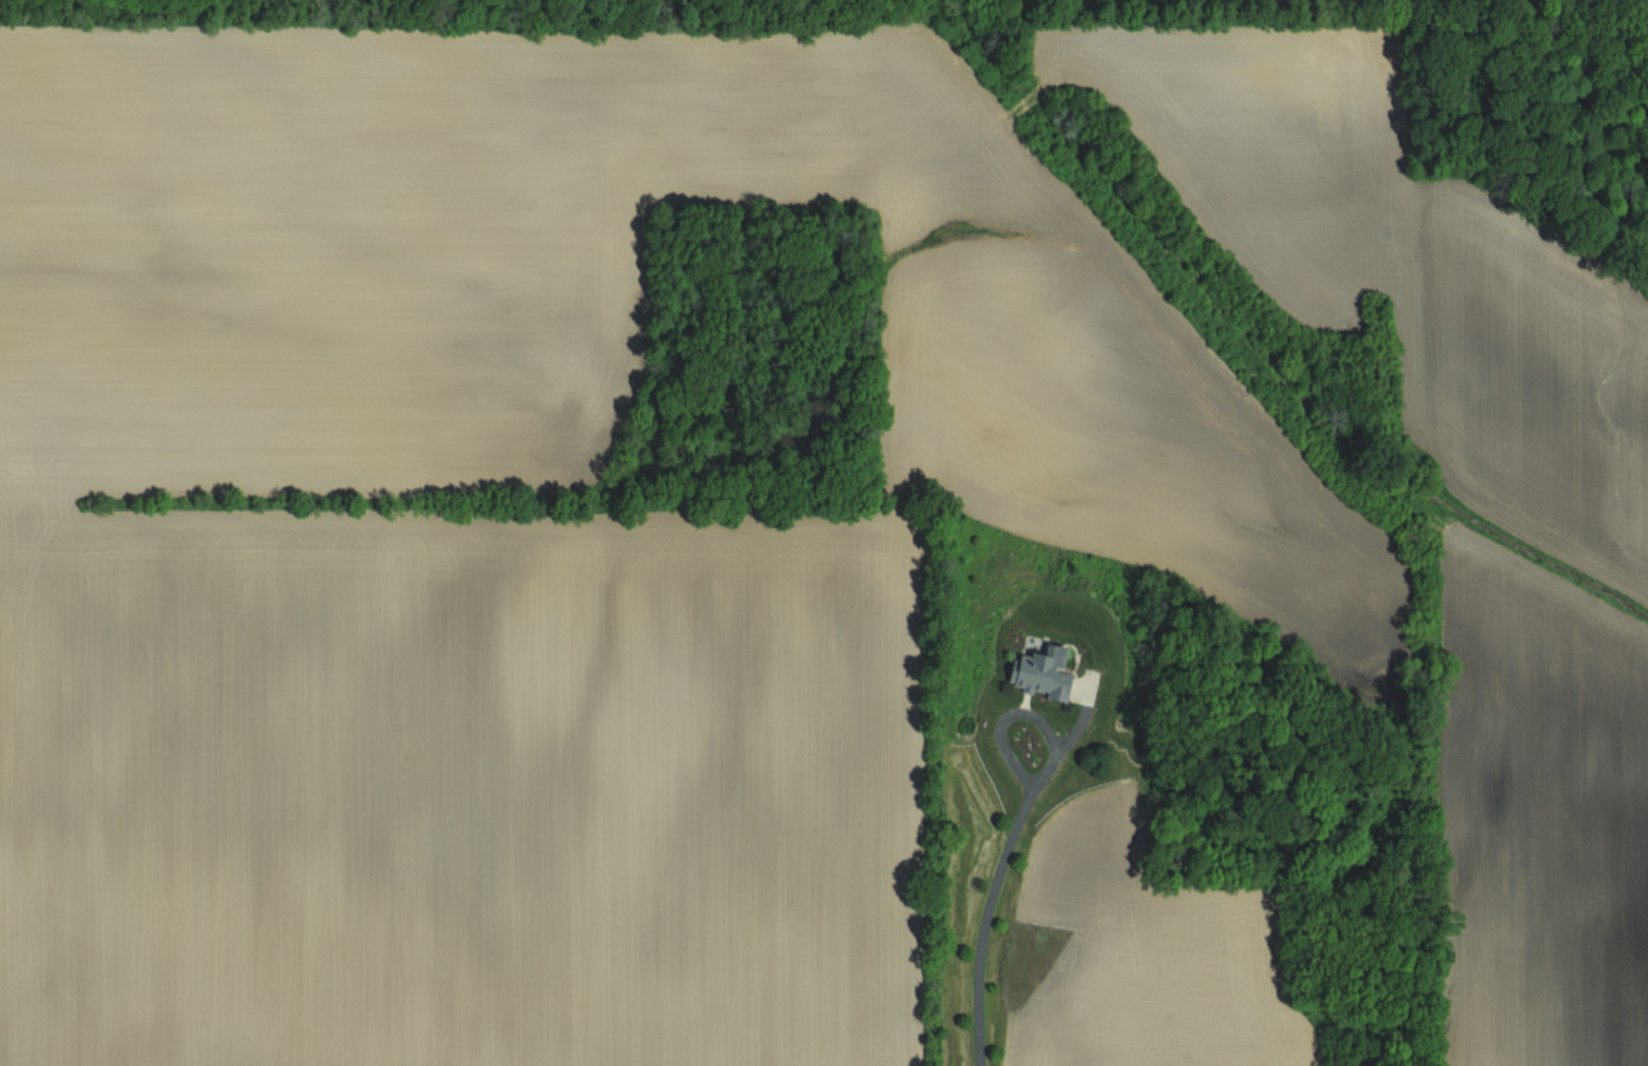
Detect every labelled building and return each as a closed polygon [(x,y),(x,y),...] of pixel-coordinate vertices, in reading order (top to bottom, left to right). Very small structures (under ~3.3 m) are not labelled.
[(1066,701),(1072,671),(1061,669),(1066,646),(1046,643),(1044,654),(1030,652),(1029,659),(1013,656),(1008,682),(1021,685),(1021,689),(1047,694),(1046,698),(1066,701)]
